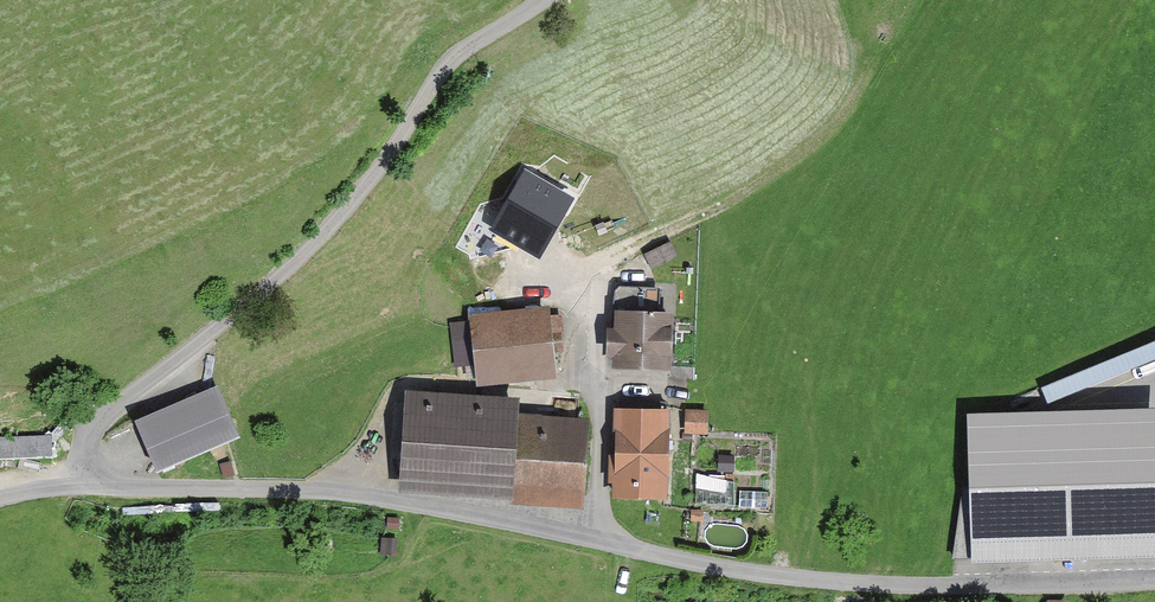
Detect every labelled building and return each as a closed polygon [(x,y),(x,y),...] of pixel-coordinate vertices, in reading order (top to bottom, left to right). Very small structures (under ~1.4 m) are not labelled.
[(572,203),(526,177),(493,235),(539,261),(572,203)] [(673,297),(620,294),(617,373),(670,375),(673,297)] [(553,313),(473,319),(478,383),(558,376),(553,313)] [(1154,350),(1154,331),(1047,369),(1054,387),(1154,350)] [(218,392),(138,426),(160,477),(240,443),(218,392)] [(712,418),(713,397),(691,396),(690,417),(712,418)] [(520,403),(409,397),(404,497),(585,506),(589,425),(519,421),(520,403)] [(673,414),(617,413),(615,498),(672,499),(673,414)] [(970,419),(973,568),(1154,564),(1154,415),(970,419)] [(56,421),(0,425),(0,444),(57,441),(56,421)]
